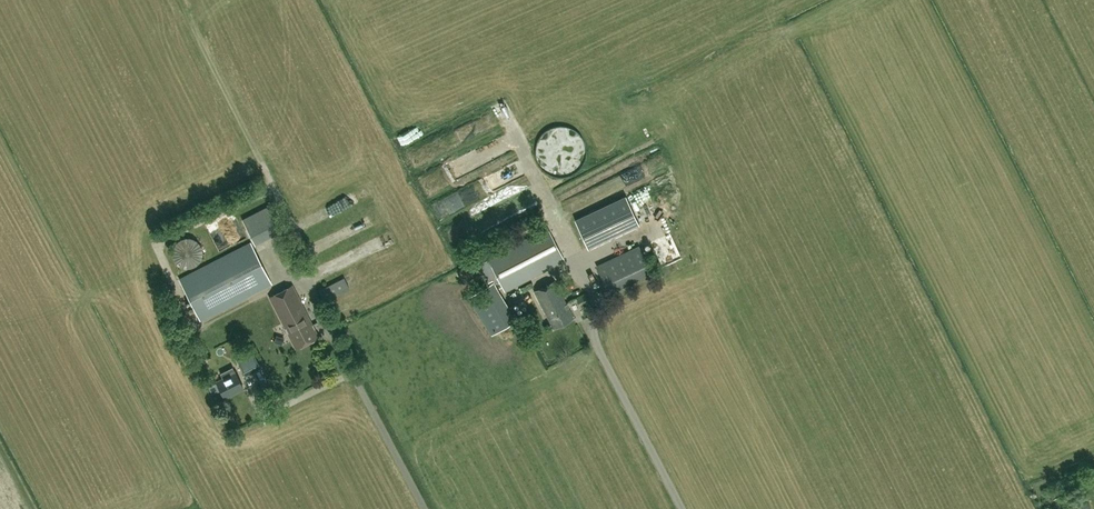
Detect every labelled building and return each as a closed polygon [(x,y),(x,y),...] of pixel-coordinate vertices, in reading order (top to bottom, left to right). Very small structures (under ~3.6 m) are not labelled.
[(549,174),(555,176),(563,177),(570,175),(576,172),(582,166),(585,160),(586,153),(586,145),(583,138),(578,133),(572,129),(565,126),(558,126),(550,128),(544,132),(539,138),(537,144),(536,151),(536,158),(539,164),(543,170),(549,174)] [(492,159),(511,150),(504,135),(485,144),(492,159)] [(487,154),(477,156),(480,166),(489,164),(487,154)] [(652,174),(661,170),(655,156),(646,160),(652,174)] [(418,177),(434,169),(431,162),(415,171),(418,177)] [(467,185),(467,180),(450,188),(468,187),(449,195),(449,187),(443,187),(432,192),(433,203),(435,203),(443,200),(443,208),(453,207),(508,184),(507,170),(507,168),(502,168),(489,174),(472,175),(474,180),(475,182),(467,185)] [(419,181),(425,196),(436,191),(430,176),(419,181)] [(287,228),(274,203),(242,220),(255,245),(287,228)] [(378,209),(365,216),(371,227),(383,220),(378,209)] [(488,259),(479,264),(487,280),(493,277),(495,281),(499,279),(505,291),(564,260),(548,228),(488,259)] [(378,234),(381,247),(390,245),(387,233),(378,234)] [(201,258),(202,253),(201,248),(199,244),(196,241),(192,239),(187,238),(183,239),(178,241),(175,244),(173,248),(172,253),(173,258),(175,262),(178,265),(183,267),(187,268),(192,267),(196,265),(199,262),(201,258)] [(251,243),(180,280),(200,320),(271,283),(251,243)] [(607,293),(651,276),(640,248),(596,265),(607,293)] [(344,278),(320,291),(326,301),(349,288),(344,278)] [(534,292),(554,328),(574,318),(554,281),(534,292)] [(469,297),(492,334),(515,320),(492,282),(469,297)] [(270,297),(292,340),(296,349),(319,337),(292,285),(270,297)] [(584,295),(576,299),(579,305),(587,301),(584,295)] [(253,349),(237,358),(246,374),(262,365),(253,349)] [(223,379),(216,382),(220,390),(224,398),(243,388),(235,372),(234,369),(233,367),(220,373),(223,379)]
